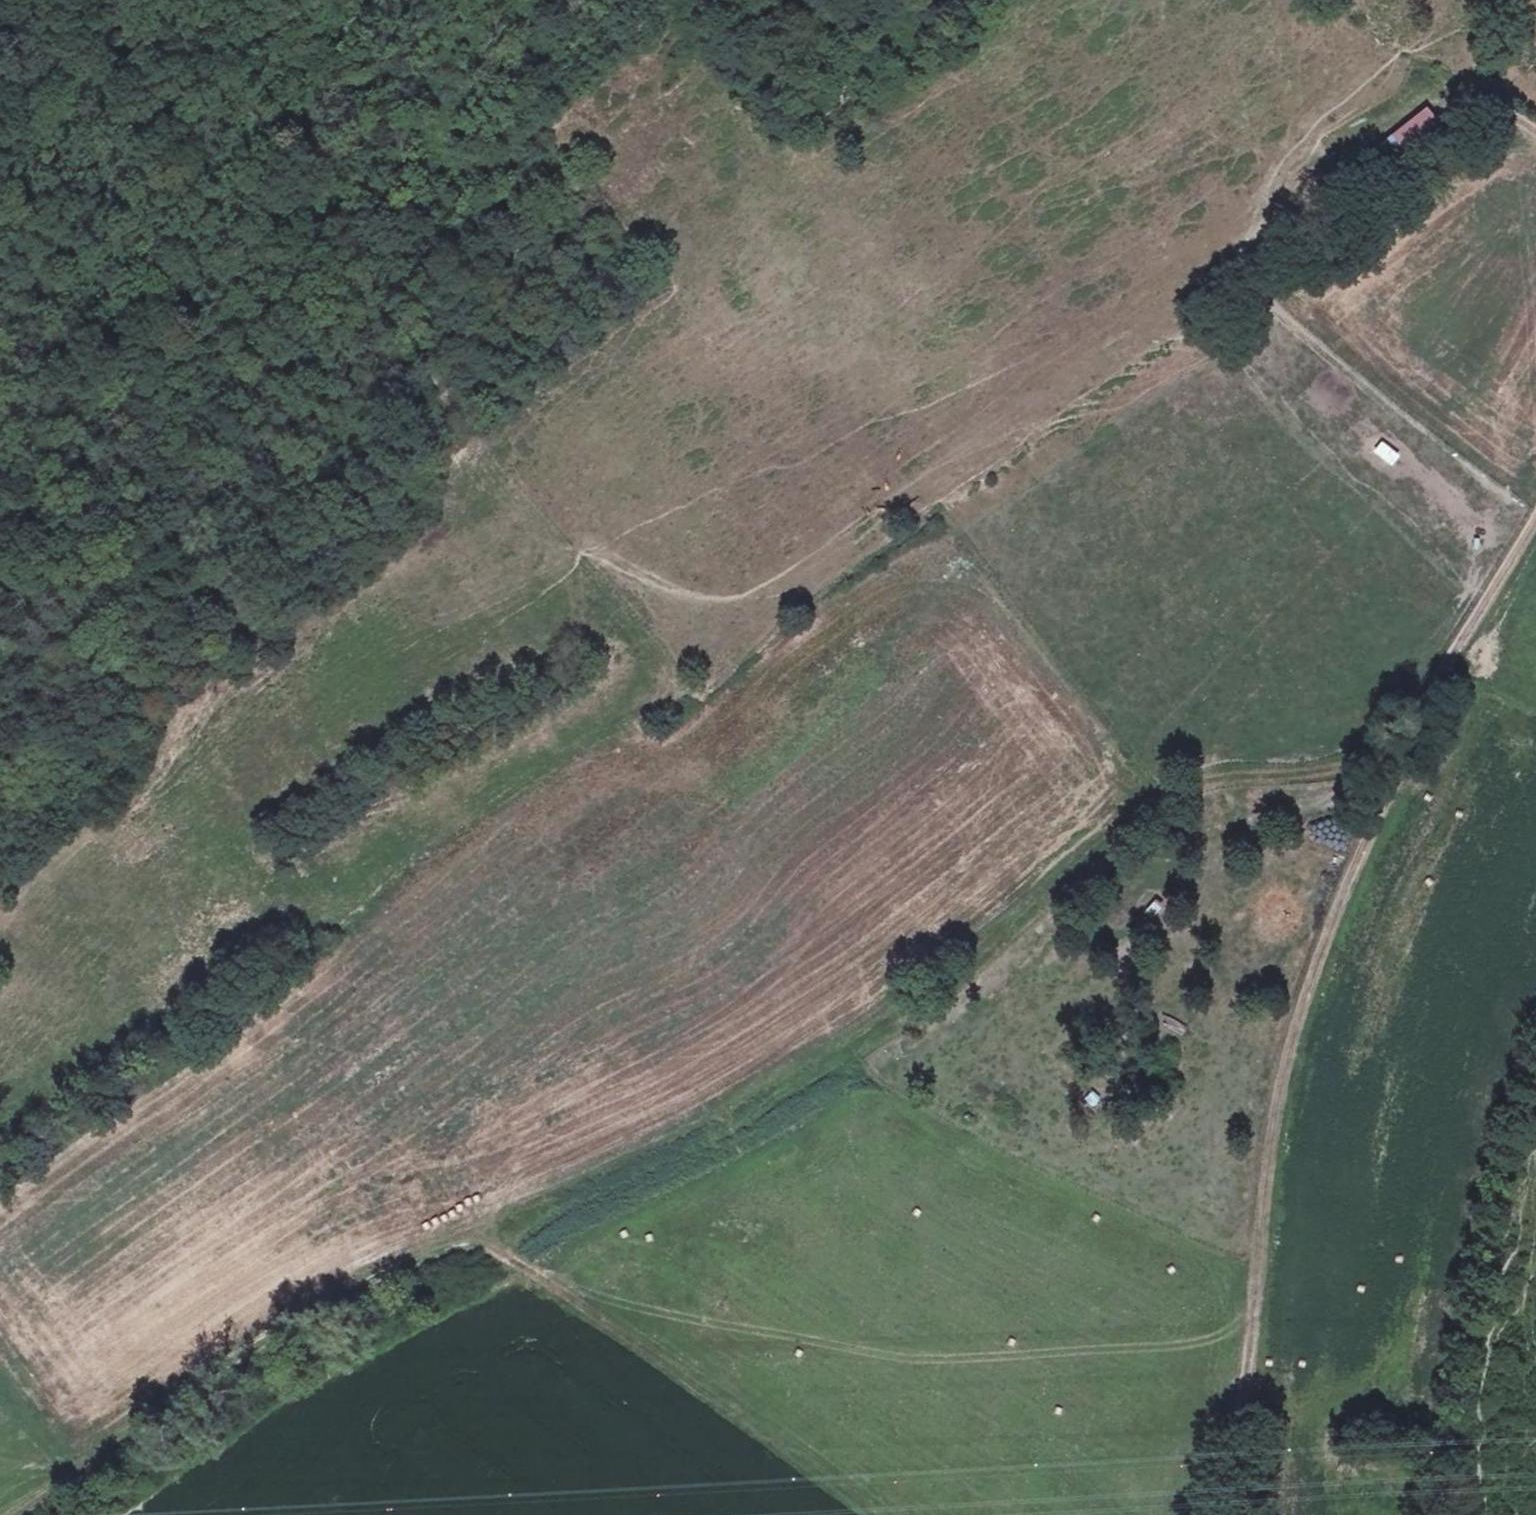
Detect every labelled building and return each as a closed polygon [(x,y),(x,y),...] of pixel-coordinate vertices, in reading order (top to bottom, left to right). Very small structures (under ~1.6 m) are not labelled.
[(1372,143),(1384,165),(1441,135),(1429,112),(1372,143)]
